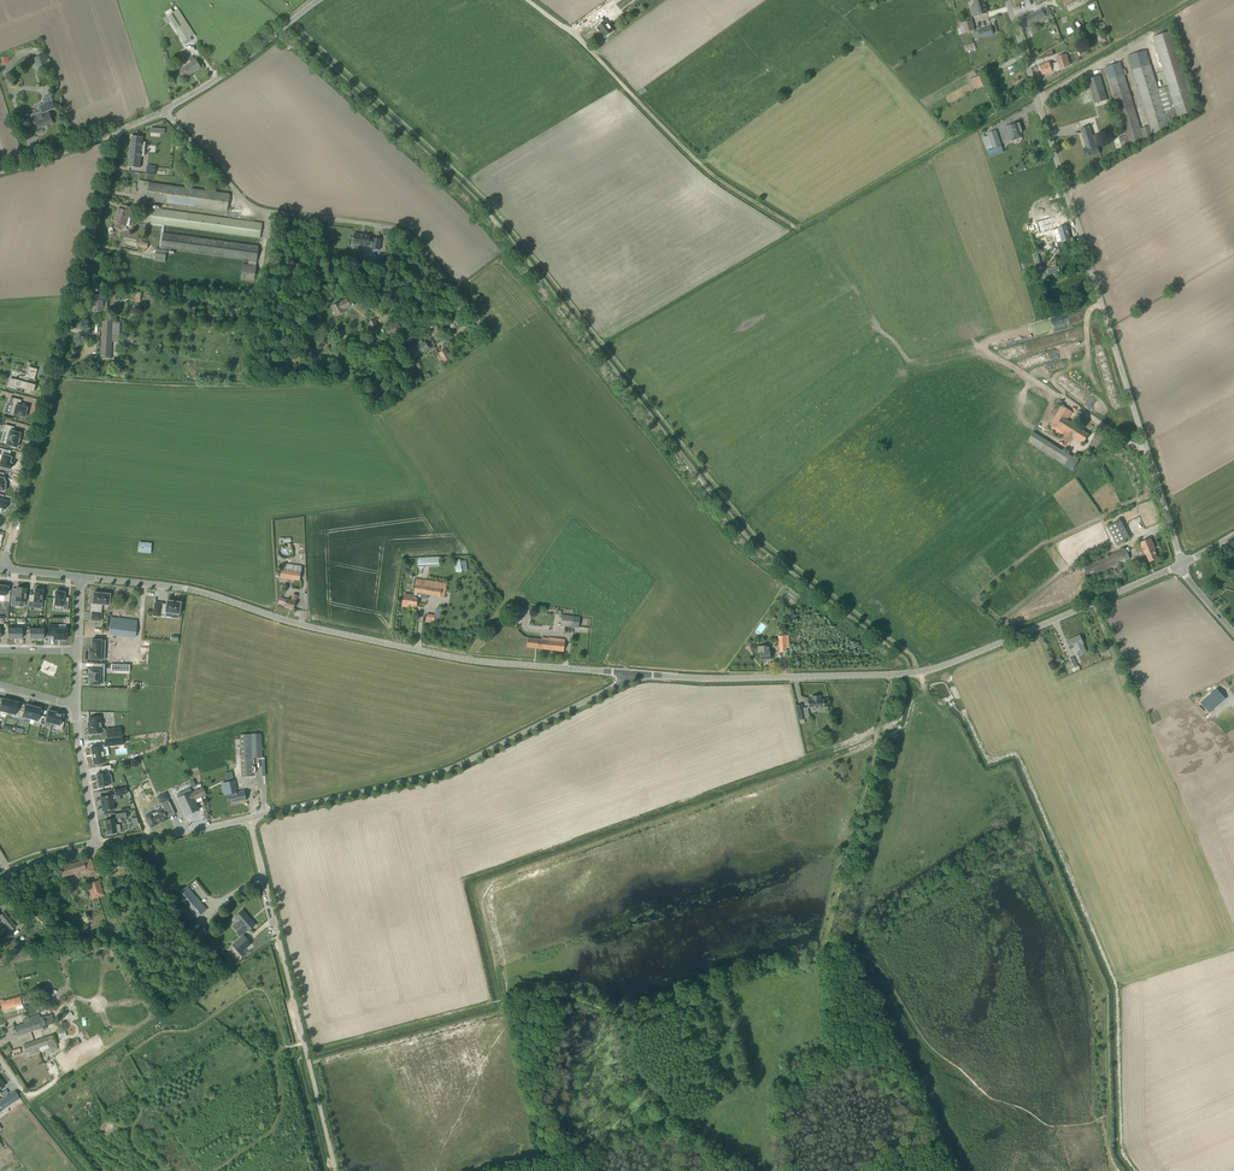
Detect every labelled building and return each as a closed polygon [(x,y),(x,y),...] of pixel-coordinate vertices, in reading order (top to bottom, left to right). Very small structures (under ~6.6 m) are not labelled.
[(616,4),(620,10),(631,1),(630,0),(621,0),(616,4)] [(636,10),(642,6),(638,0),(637,0),(631,4),(636,10)] [(976,8),(972,9),(974,16),(987,13),(984,1),(986,0),(974,0),(976,8)] [(1053,16),(1050,11),(1047,6),(1042,9),(1021,20),(1026,30),(1032,27),(1031,25),(1034,23),(1035,25),(1039,23),(1039,24),(1053,16)] [(603,8),(593,16),(598,21),(600,24),(596,27),(605,38),(613,31),(604,20),(604,21),(601,18),(607,13),(603,8)] [(178,9),(163,19),(167,24),(171,22),(186,44),(192,39),(191,37),(195,34),(178,9)] [(960,28),(962,34),(962,33),(975,30),(972,18),(966,19),(967,21),(959,23),(960,28)] [(991,27),(973,32),(975,39),(993,34),(991,27)] [(1127,135),(1119,137),(1122,146),(1129,144),(1143,140),(1142,135),(1143,134),(1144,139),(1153,137),(1152,132),(1153,132),(1154,135),(1160,133),(1159,130),(1169,127),(1168,122),(1179,119),(1178,116),(1196,110),(1172,31),(1153,36),(1176,110),(1172,111),(1165,86),(1158,89),(1146,50),(1129,55),(1150,126),(1141,128),(1125,75),(1127,74),(1125,69),(1123,69),(1121,62),(1106,67),(1127,135)] [(965,51),(976,49),(974,43),(964,44),(965,51)] [(38,69),(49,66),(44,54),(34,58),(38,69)] [(1041,71),(1042,71),(1043,74),(1065,68),(1065,67),(1070,65),(1067,54),(1056,58),(1058,64),(1051,66),(1050,63),(1044,64),(1045,65),(1041,66),(1041,68),(1040,69),(1041,71)] [(196,61),(180,70),(185,78),(201,68),(196,61)] [(981,75),(975,78),(979,88),(985,85),(981,75)] [(1088,79),(1092,94),(1095,103),(1107,100),(1100,76),(1088,79)] [(52,122),(49,112),(48,112),(48,111),(55,108),(51,96),(43,99),(45,104),(40,106),(42,112),(38,114),(38,115),(33,118),(35,124),(36,123),(38,128),(44,126),(43,125),(52,122)] [(1015,135),(1016,139),(1022,137),(1021,133),(1023,133),(1019,122),(1007,126),(1009,131),(1011,137),(1015,135)] [(1095,145),(1090,126),(1081,129),(1087,148),(1083,149),(1086,157),(1100,153),(1097,144),(1095,145)] [(996,130),(988,133),(993,149),(1002,146),(996,130)] [(129,167),(140,168),(141,156),(141,153),(143,153),(144,143),(142,143),(142,142),(143,137),(131,136),(128,167),(129,167)] [(997,148),(987,152),(989,157),(999,154),(997,148)] [(149,183),(147,199),(154,201),(227,211),(230,195),(149,183)] [(153,208),(154,201),(147,199),(145,207),(143,222),(149,223),(149,225),(162,226),(159,248),(157,247),(155,260),(165,261),(167,249),(257,261),(259,246),(163,233),(164,225),(260,238),(262,223),(153,208)] [(114,223),(116,223),(115,228),(122,230),(123,225),(125,226),(128,216),(129,216),(131,207),(123,205),(122,209),(118,208),(114,223)] [(1056,235),(1055,235),(1057,242),(1070,239),(1066,226),(1058,228),(1054,229),(1052,221),(1036,226),(1037,229),(1043,227),(1045,232),(1054,230),(1054,229),(1056,235)] [(354,233),(353,244),(369,246),(369,244),(372,244),(372,248),(380,249),(381,239),(373,238),(373,239),(370,238),(370,235),(354,233)] [(254,282),(256,266),(243,264),(241,280),(254,282)] [(1039,271),(1040,277),(1058,272),(1056,266),(1039,271)] [(92,311),(104,312),(104,295),(95,295),(95,300),(93,300),(92,311)] [(335,314),(337,316),(345,312),(344,310),(354,305),(351,300),(349,302),(347,299),(340,302),(332,306),(334,310),(333,311),(332,313),(333,314),(334,314),(335,314)] [(369,322),(372,329),(378,326),(375,320),(369,322)] [(101,356),(111,357),(112,341),(119,341),(120,322),(103,321),(101,356)] [(385,328),(388,335),(401,329),(398,323),(385,328)] [(416,347),(408,352),(412,359),(429,349),(425,341),(423,343),(421,340),(414,344),(416,347)] [(445,349),(439,353),(444,362),(451,358),(445,349)] [(33,392),(34,386),(35,385),(34,384),(36,379),(35,379),(35,380),(34,380),(37,369),(29,367),(27,375),(28,375),(29,375),(28,378),(25,377),(24,377),(23,377),(22,378),(20,378),(20,379),(19,379),(19,380),(10,378),(8,387),(16,389),(16,387),(25,390),(24,392),(31,393),(31,391),(33,392)] [(21,400),(10,397),(8,405),(12,406),(10,413),(13,414),(24,417),(25,416),(26,416),(27,412),(26,412),(27,408),(20,406),(21,400)] [(1073,412),(1063,405),(1048,428),(1062,437),(1063,436),(1072,442),(1074,439),(1083,444),(1089,434),(1067,420),(1073,412)] [(18,442),(19,438),(19,437),(20,433),(15,432),(15,430),(13,430),(13,427),(5,425),(4,430),(8,431),(6,436),(8,436),(6,444),(11,446),(11,447),(15,448),(15,447),(16,447),(18,442)] [(1079,460),(1034,432),(1028,442),(1064,465),(1073,470),(1079,460)] [(1,455),(0,457),(0,467),(11,470),(12,466),(13,463),(11,462),(12,458),(10,457),(11,452),(0,449),(0,454),(1,455)] [(1120,520),(1107,526),(1116,544),(1129,537),(1120,520)] [(1150,538),(1140,542),(1145,554),(1146,554),(1150,562),(1158,558),(1155,550),(1156,550),(1150,538)] [(139,544),(139,546),(139,552),(151,553),(152,545),(139,544)] [(1126,548),(1081,567),(1086,577),(1130,558),(1126,548)] [(439,557),(418,558),(418,569),(419,568),(423,568),(424,568),(424,566),(439,566),(439,564),(439,557)] [(300,580),(301,571),(281,569),(280,577),(300,580)] [(405,593),(404,600),(403,606),(408,607),(408,604),(416,606),(418,598),(417,597),(418,593),(440,597),(441,596),(444,597),(446,584),(416,579),(414,592),(415,592),(414,595),(405,593)] [(4,595),(4,601),(9,602),(11,590),(6,589),(6,586),(2,585),(2,584),(0,584),(0,595),(4,595)] [(17,587),(16,597),(11,597),(10,605),(18,606),(19,601),(25,602),(26,588),(17,587)] [(35,589),(34,595),(29,595),(28,606),(36,607),(37,602),(41,603),(42,598),(43,599),(44,594),(42,594),(43,590),(41,590),(41,588),(37,588),(37,589),(35,589)] [(67,612),(69,599),(64,598),(64,593),(61,593),(61,592),(57,591),(56,592),(56,593),(54,593),(54,598),(55,598),(54,606),(62,607),(62,611),(67,612)] [(105,592),(104,592),(104,593),(93,592),(92,603),(91,602),(90,612),(92,612),(91,620),(100,621),(101,613),(97,612),(97,608),(100,608),(100,604),(108,605),(109,594),(108,594),(108,593),(108,592),(107,592),(105,592)] [(291,600),(287,599),(285,606),(293,609),(297,596),(293,594),(291,600)] [(161,614),(172,615),(172,613),(179,614),(180,614),(180,613),(180,607),(182,608),(182,603),(181,603),(181,602),(181,603),(181,602),(177,601),(176,601),(173,601),(172,601),(168,600),(167,600),(167,601),(167,607),(162,606),(162,603),(155,602),(153,615),(161,616),(161,614)] [(427,613),(426,622),(434,623),(435,614),(427,613)] [(573,618),(574,616),(562,615),(560,625),(578,628),(579,619),(573,618)] [(135,637),(137,620),(110,617),(108,634),(135,637)] [(7,631),(7,638),(14,638),(15,628),(7,628),(7,623),(4,623),(4,631),(7,631)] [(61,640),(65,640),(65,639),(66,639),(66,636),(66,631),(66,629),(57,628),(57,625),(48,625),(48,635),(54,635),(54,639),(61,639),(61,640)] [(1056,642),(1048,645),(1055,660),(1063,657),(1060,651),(1066,649),(1066,651),(1072,648),(1073,650),(1076,654),(1083,651),(1081,647),(1081,646),(1081,645),(1082,644),(1078,636),(1077,636),(1075,632),(1066,636),(1068,640),(1063,643),(1064,646),(1059,648),(1056,642)] [(788,636),(779,636),(780,651),(786,650),(786,647),(789,647),(788,636)] [(542,639),(528,637),(527,647),(564,651),(565,640),(542,637),(542,639)] [(749,638),(745,644),(749,647),(753,641),(749,638)] [(89,648),(89,649),(88,659),(100,659),(101,645),(105,646),(105,640),(92,639),(91,648),(89,648)] [(758,652),(760,652),(761,660),(770,659),(770,651),(769,651),(769,646),(758,646),(758,652)] [(1070,668),(1077,666),(1074,656),(1067,658),(1070,668)] [(93,669),(89,669),(89,674),(88,674),(88,679),(89,679),(89,684),(99,684),(99,676),(104,676),(105,664),(93,663),(93,669)] [(1217,688),(1159,734),(1168,745),(1226,700),(1217,688)] [(808,699),(808,708),(824,708),(824,699),(820,699),(820,696),(811,696),(811,699),(808,699)] [(7,712),(10,700),(8,700),(9,699),(4,698),(2,698),(0,705),(0,715),(1,715),(2,711),(7,712)] [(10,700),(7,712),(12,714),(11,717),(18,718),(20,710),(16,709),(18,702),(16,702),(16,701),(12,700),(10,700)] [(20,710),(18,718),(24,720),(25,717),(30,718),(33,706),(32,706),(32,705),(28,704),(27,705),(25,704),(24,711),(20,710)] [(805,723),(804,719),(805,719),(802,704),(796,706),(800,724),(805,723)] [(1175,753),(1185,764),(1233,723),(1233,707),(1232,705),(1175,753)] [(39,715),(40,708),(39,708),(39,707),(35,706),(35,707),(33,706),(30,718),(34,720),(34,723),(40,724),(42,716),(39,715)] [(42,716),(40,724),(47,726),(48,722),(52,723),(55,712),(54,712),(54,711),(50,710),(48,710),(46,717),(42,716)] [(56,724),(55,729),(62,731),(64,722),(60,721),(62,714),(61,713),(61,712),(57,711),(56,712),(55,712),(52,723),(56,724)] [(89,734),(101,732),(100,717),(89,718),(90,726),(88,727),(89,734)] [(121,736),(120,728),(106,729),(107,738),(121,736)] [(261,733),(240,735),(242,777),(253,776),(253,773),(256,773),(255,766),(252,766),(252,764),(254,764),(254,758),(262,757),(261,733)] [(101,745),(90,747),(93,764),(104,761),(101,745)] [(96,774),(98,788),(105,787),(104,785),(108,785),(108,784),(107,776),(110,775),(109,770),(111,770),(110,765),(101,766),(102,771),(103,771),(103,773),(96,774)] [(235,780),(234,781),(227,782),(231,803),(246,799),(244,790),(237,792),(236,792),(234,786),(236,785),(235,780)] [(125,787),(114,789),(115,796),(126,794),(125,787)] [(191,793),(194,800),(206,794),(203,787),(191,793)] [(191,793),(190,792),(179,797),(187,815),(199,810),(194,800),(191,793)] [(102,811),(115,809),(115,808),(114,808),(112,795),(100,797),(102,811)] [(150,814),(144,817),(149,829),(155,826),(154,824),(160,822),(161,824),(167,821),(165,817),(173,813),(169,803),(169,804),(167,800),(168,800),(165,795),(157,798),(159,804),(160,804),(161,807),(162,810),(151,815),(150,814)] [(114,818),(104,820),(107,834),(117,832),(121,832),(120,825),(115,825),(114,818)] [(94,871),(90,859),(59,867),(62,876),(72,874),(74,873),(81,871),(82,875),(94,871)] [(99,880),(87,883),(92,899),(104,896),(99,880)] [(167,894),(171,899),(178,907),(191,923),(207,909),(187,886),(176,895),(172,890),(167,894)] [(55,888),(49,891),(53,897),(58,894),(55,888)] [(235,916),(243,926),(237,931),(241,936),(247,930),(248,931),(255,925),(243,910),(235,916)] [(4,912),(0,915),(0,917),(2,920),(0,921),(0,930),(1,932),(7,927),(10,931),(15,927),(4,912)] [(232,945),(239,952),(243,958),(248,954),(244,950),(252,944),(244,935),(232,945)] [(49,1004),(57,1002),(54,991),(45,993),(49,1004)] [(21,996),(23,1004),(31,1002),(30,997),(29,994),(21,996)] [(22,1005),(20,997),(3,1001),(3,999),(0,1000),(0,1004),(2,1010),(22,1005)] [(53,1023),(52,1020),(50,1015),(43,1017),(43,1016),(40,1017),(39,1014),(28,1018),(32,1029),(31,1029),(31,1030),(30,1030),(30,1031),(31,1031),(31,1032),(32,1031),(46,1026),(53,1023)] [(14,1027),(15,1031),(17,1036),(22,1034),(31,1032),(31,1031),(30,1031),(30,1030),(31,1030),(31,1029),(32,1029),(28,1018),(23,1020),(24,1024),(14,1027)] [(46,1037),(45,1036),(23,1044),(26,1052),(27,1056),(29,1055),(49,1048),(51,1052),(58,1049),(53,1035),(46,1037)] [(15,1101),(19,1098),(20,1098),(15,1091),(10,1094),(8,1095),(7,1094),(1,1099),(0,1099),(0,1105),(3,1109),(15,1101)]
